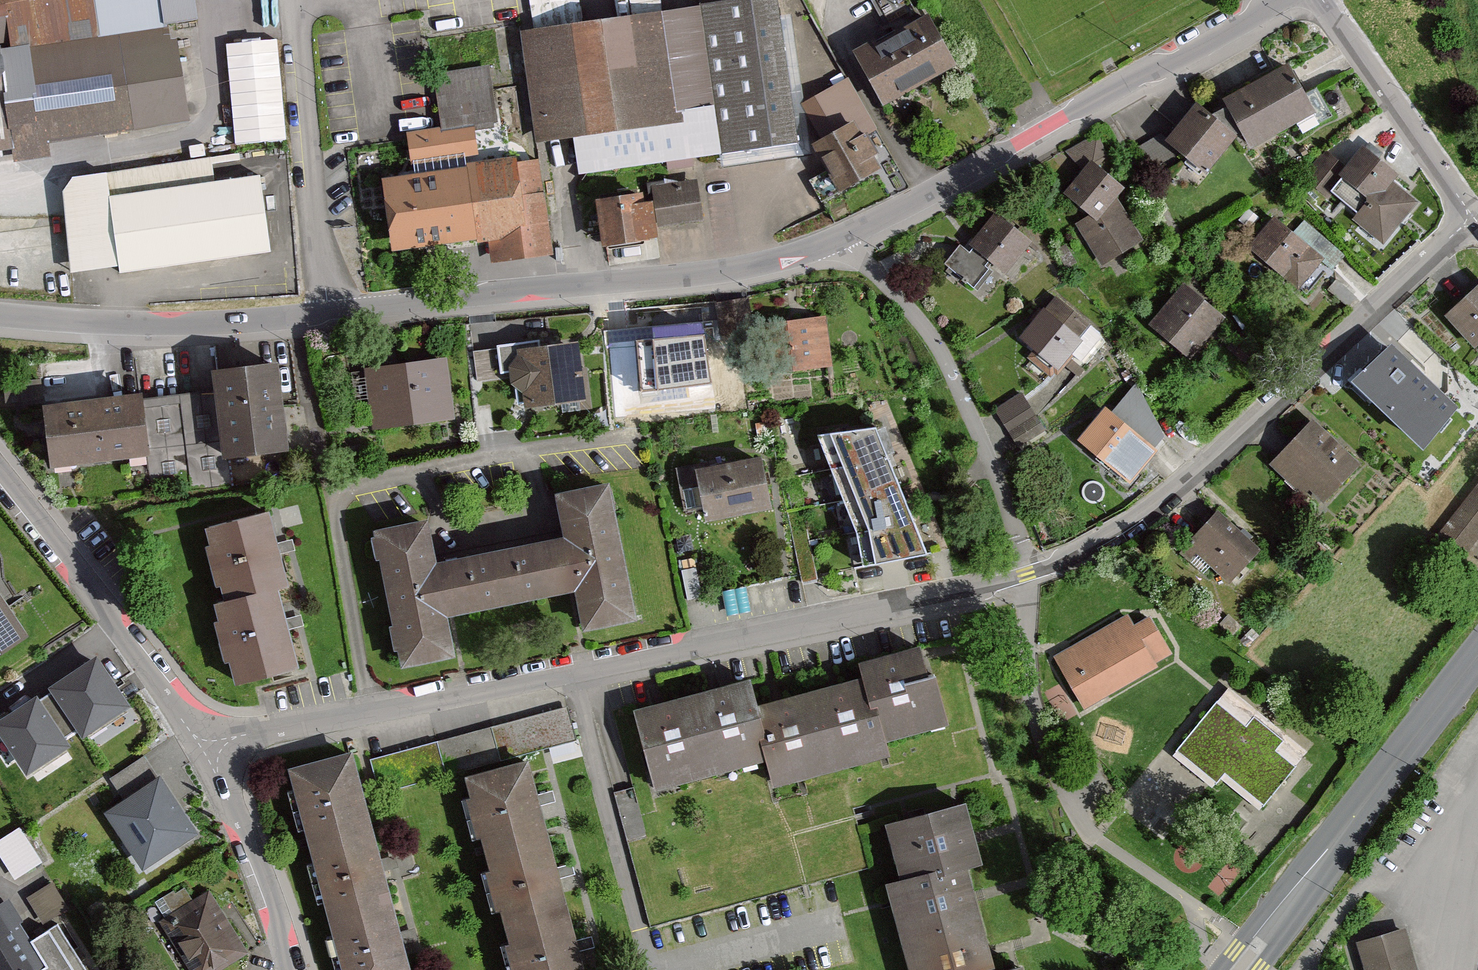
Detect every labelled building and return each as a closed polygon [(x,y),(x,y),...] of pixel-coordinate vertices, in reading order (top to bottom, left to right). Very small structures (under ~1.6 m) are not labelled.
[(187,121),(170,25),(205,19),(202,0),(0,0),(0,153),(187,121)] [(803,148),(793,74),(783,0),(778,0),(522,35),(538,147),(577,142),(582,178),(803,148)] [(907,0),(869,0),(887,32),(915,16),(907,0)] [(863,58),(890,109),(963,69),(936,19),(863,58)] [(277,43),(225,48),(235,146),(287,141),(277,43)] [(1229,104),(1232,109),(1218,117),(1202,105),(1173,144),(1214,174),(1241,138),(1251,135),(1258,147),(1321,114),(1296,68),(1229,104)] [(412,167),(479,158),(476,134),(499,131),(491,69),(434,77),(441,132),(408,136),(412,167)] [(891,158),(849,83),(805,107),(825,143),(816,148),(843,196),(885,172),(880,164),(891,158)] [(1144,244),(1121,202),(1132,188),(1117,177),(1096,139),(1068,153),(1083,177),(1068,196),(1094,216),(1077,226),(1101,268),(1144,244)] [(1404,180),(1367,149),(1349,171),(1329,155),(1304,184),(1330,206),(1337,197),(1361,217),(1356,224),(1385,248),(1420,205),(1398,186),(1404,180)] [(74,177),(64,191),(71,271),(119,265),(120,272),(270,251),(259,175),(214,182),(212,163),(240,160),(239,153),(74,177)] [(544,161),(427,177),(387,182),(396,258),(490,246),(493,266),(556,258),(544,161)] [(703,223),(698,186),(649,192),(650,197),(604,203),(610,249),(668,242),(666,228),(703,223)] [(1036,245),(1000,216),(969,254),(962,248),(945,268),(976,294),(998,267),(1010,277),(1036,245)] [(1296,234),(1277,218),(1249,252),(1302,295),(1325,267),(1334,274),(1347,258),(1305,224),(1296,234)] [(1156,327),(1195,358),(1228,318),(1189,287),(1156,327)] [(1449,320),(1477,352),(1477,295),(1449,320)] [(1108,339),(1058,302),(1027,344),(1065,372),(1074,362),(1085,370),(1108,339)] [(832,371),(826,319),(768,326),(774,378),(832,371)] [(718,382),(712,330),(647,337),(653,390),(718,382)] [(516,387),(527,394),(529,410),(590,404),(585,346),(524,352),(524,358),(514,368),(516,387)] [(1413,377),(1392,357),(1362,388),(1412,436),(1450,398),(1421,370),(1413,377)] [(368,371),(377,432),(456,421),(448,361),(368,371)] [(228,458),(295,451),(286,368),(219,376),(228,458)] [(158,458),(149,397),(54,409),(63,471),(158,458)] [(997,413),(1019,450),(1046,433),(1024,397),(997,413)] [(1087,441),(1135,483),(1164,449),(1115,407),(1087,441)] [(1363,469),(1316,424),(1273,468),(1307,499),(1313,493),(1327,506),(1363,469)] [(939,533),(907,425),(845,426),(871,513),(893,507),(904,543),(939,533)] [(722,461),(676,468),(683,510),(710,506),(712,519),(781,509),(774,461),(723,469),(722,461)] [(620,486),(565,497),(573,537),(445,563),(437,523),(380,534),(407,668),(466,656),(458,621),(582,596),(590,633),(647,621),(620,486)] [(1460,569),(1477,547),(1477,490),(1432,546),(1460,569)] [(297,590),(275,514),(210,533),(230,604),(219,607),(243,690),(309,671),(286,593),(297,590)] [(1263,553),(1217,514),(1181,557),(1206,579),(1214,569),(1235,587),(1263,553)] [(0,588),(0,662),(34,639),(0,588)] [(1055,660),(1087,713),(1160,669),(1158,665),(1174,656),(1153,619),(1136,629),(1129,616),(1055,660)] [(768,708),(761,684),(642,715),(663,795),(777,765),(783,787),(903,755),(899,741),(956,726),(935,648),(868,666),(872,680),(768,708)] [(126,706),(96,661),(55,688),(78,723),(86,718),(92,728),(126,706)] [(1219,793),(1227,784),(1264,814),(1310,756),(1229,693),(1176,759),(1219,793)] [(36,701),(0,724),(0,726),(28,769),(65,745),(36,701)] [(543,754),(580,745),(570,702),(532,711),(543,754)] [(512,720),(524,747),(540,740),(528,714),(512,720)] [(394,751),(399,768),(411,765),(415,779),(478,760),(469,728),(394,751)] [(360,757),(294,776),(350,969),(421,969),(360,757)] [(535,760),(469,779),(524,969),(595,969),(535,760)] [(199,833),(164,781),(111,816),(146,869),(199,833)] [(898,827),(913,885),(898,889),(919,969),(1006,969),(980,869),(996,864),(981,805),(898,827)] [(45,857),(23,821),(0,835),(0,847),(17,874),(45,857)] [(67,911),(50,884),(26,899),(44,926),(67,911)] [(210,894),(161,926),(191,969),(226,969),(250,954),(210,894)] [(6,905),(0,909),(0,969),(78,969),(52,931),(32,944),(6,905)] [(1409,927),(1357,943),(1365,969),(1422,969),(1409,927)]
